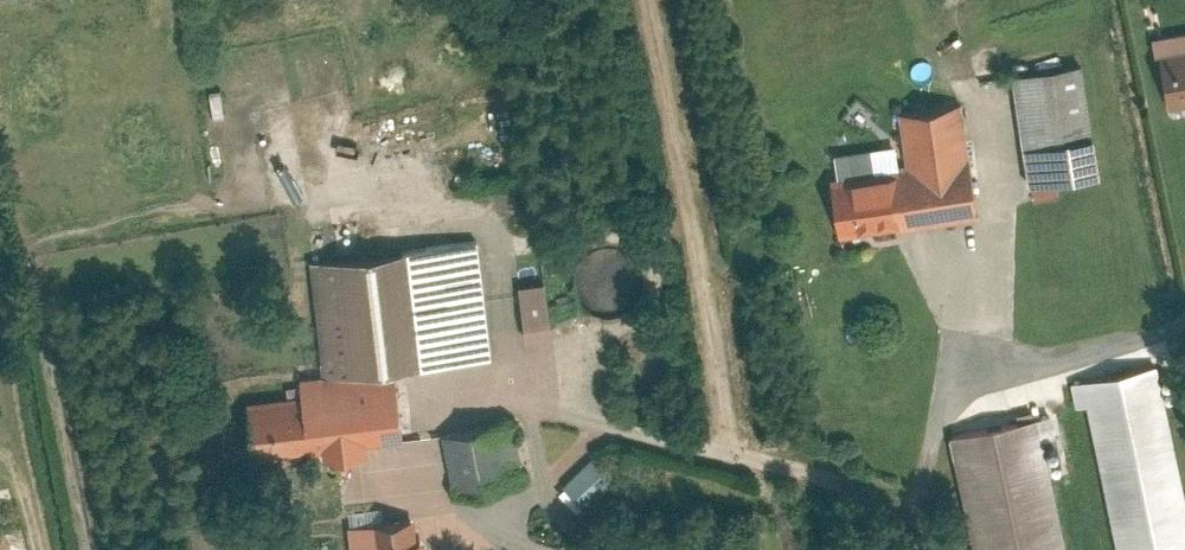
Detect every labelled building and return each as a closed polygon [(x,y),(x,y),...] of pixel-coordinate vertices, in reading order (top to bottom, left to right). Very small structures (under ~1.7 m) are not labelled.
[(1166,55),(1177,113),(1184,112),(1184,51),(1166,55)] [(1097,182),(1084,70),(1037,76),(1046,153),(1030,155),(1034,189),(1097,182)] [(835,175),(843,242),(979,226),(966,115),(908,121),(913,166),(835,175)] [(251,410),(258,454),(401,433),(391,359),(488,350),(476,240),(322,257),(339,380),(316,383),(319,400),(251,410)] [(645,293),(646,286),(645,279),(643,272),(639,264),(633,258),(627,254),(620,250),(613,249),(605,248),(599,249),(592,252),(585,256),(580,261),(575,267),(572,273),(570,281),(570,289),(571,296),(573,301),(577,307),(583,314),(588,318),(595,322),(603,324),(611,324),(618,323),(625,320),(631,317),(636,312),(640,306),(643,300),(645,293)] [(515,278),(518,333),(545,331),(543,276),(515,278)] [(1159,367),(1070,386),(1076,412),(1095,408),(1125,549),(1184,549),(1184,491),(1159,367)] [(968,443),(988,549),(1070,549),(1047,428),(968,443)] [(457,496),(520,486),(511,429),(448,438),(457,496)] [(414,518),(350,527),(354,549),(419,549),(414,518)]
